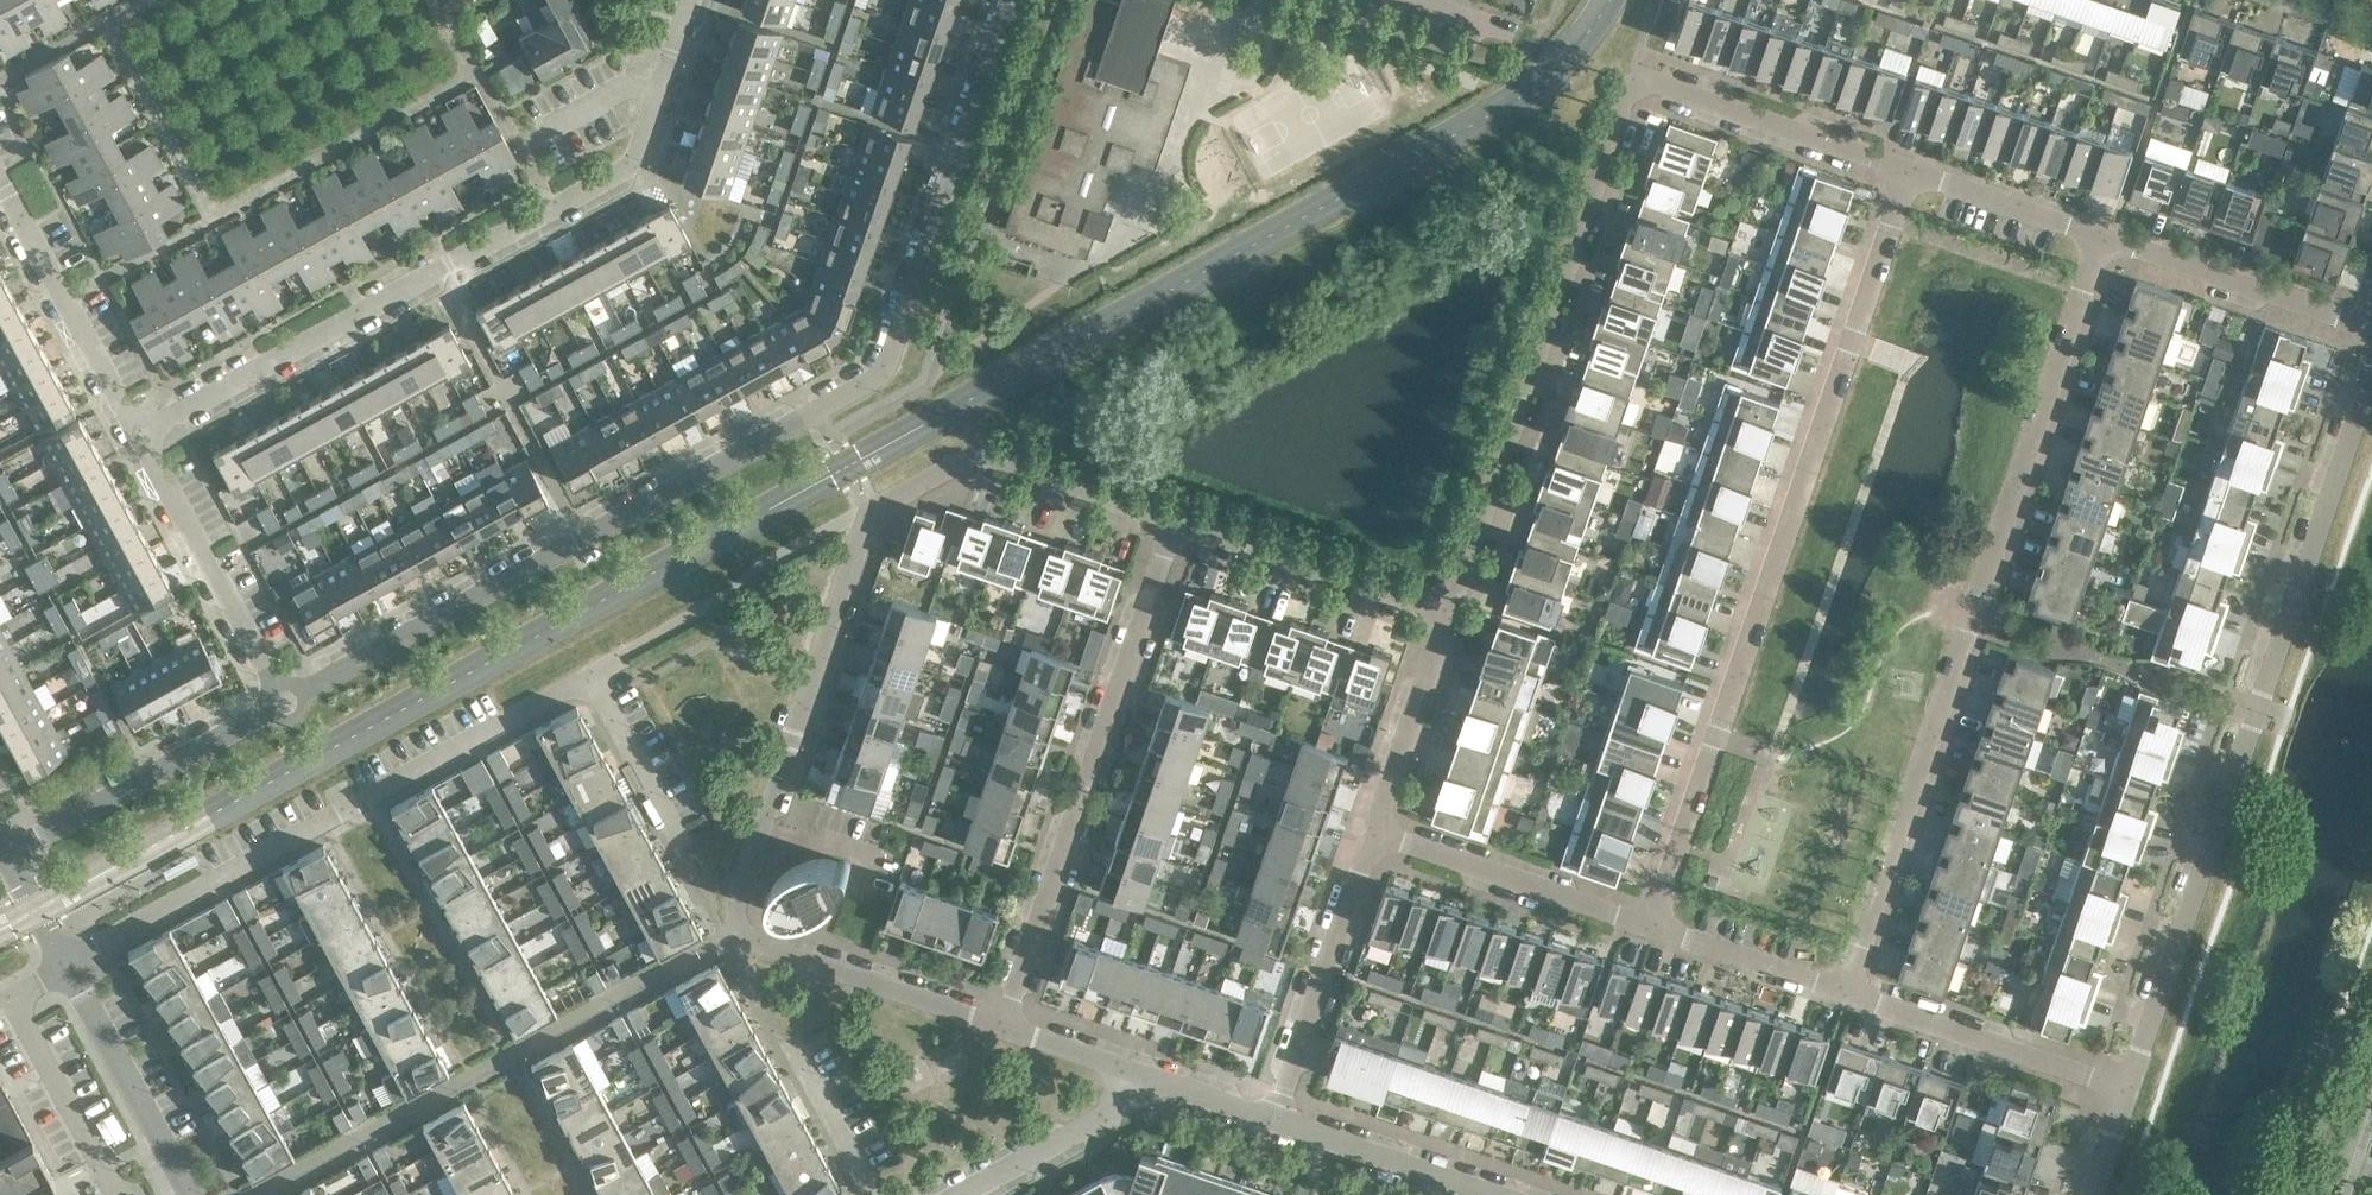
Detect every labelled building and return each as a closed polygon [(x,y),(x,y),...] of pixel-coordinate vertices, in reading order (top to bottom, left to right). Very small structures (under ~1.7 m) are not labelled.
[(0,7),(21,45),(28,41),(22,30),(31,25),(17,0),(0,0),(0,7)] [(31,25),(39,21),(45,31),(52,27),(37,0),(17,0),(31,25)] [(52,27),(67,19),(56,0),(37,0),(52,27)] [(574,0),(519,0),(533,27),(576,3),(574,0)] [(793,0),(745,0),(742,10),(785,25),(793,0)] [(830,13),(841,17),(846,2),(839,0),(834,0),(830,13)] [(921,0),(909,0),(903,19),(944,34),(952,11),(921,0)] [(952,11),(956,0),(921,0),(952,11)] [(1005,228),(1088,257),(1095,234),(1106,238),(1114,214),(1104,210),(1119,166),(1129,169),(1133,159),(1157,167),(1192,64),(1158,52),(1175,0),(1121,0),(1121,2),(1116,0),(1083,0),(1005,228)] [(1655,22),(1671,28),(1680,0),(1662,0),(1655,22)] [(1703,51),(1718,8),(1695,0),(1689,0),(1675,42),(1703,51)] [(1852,0),(1841,0),(1838,8),(1855,14),(1859,2),(1852,0)] [(1888,5),(1905,10),(1908,0),(1890,0),(1888,5)] [(1909,0),(1908,0),(1905,10),(1921,16),(1924,5),(1909,0)] [(2058,5),(2085,15),(2089,0),(2059,0),(2058,5)] [(2085,15),(2111,24),(2120,0),(2089,0),(2085,15)] [(2111,24),(2138,33),(2150,0),(2120,0),(2111,24)] [(2174,0),(2150,0),(2138,33),(2172,45),(2179,26),(2173,24),(2181,2),(2174,0)] [(577,5),(576,3),(533,27),(518,35),(542,77),(562,66),(560,62),(592,44),(573,8),(577,5)] [(6,53),(21,45),(0,7),(0,41),(6,53)] [(2180,52),(2221,66),(2236,21),(2195,7),(2180,52)] [(1745,17),(1718,8),(1703,51),(1730,60),(1745,17)] [(1896,15),(1879,9),(1875,20),(1892,26),(1896,15)] [(841,17),(830,13),(825,27),(836,31),(841,17)] [(861,17),(850,13),(846,26),(857,29),(861,17)] [(1947,13),(1943,23),(1959,29),(1963,18),(1947,13)] [(1913,21),(1896,15),(1892,26),(1909,32),(1913,21)] [(1772,26),(1745,17),(1730,60),(1757,70),(1772,26)] [(1979,24),(1963,18),(1959,29),(1975,35),(1979,24)] [(782,33),(738,19),(731,43),(774,57),(782,33)] [(944,34),(903,19),(895,42),(937,57),(944,34)] [(2277,35),(2236,21),(2221,66),(2262,80),(2277,35)] [(857,29),(846,26),(841,38),(853,42),(857,29)] [(1799,36),(1772,26),(1757,70),(1784,79),(1799,36)] [(1960,37),(1944,31),(1940,42),(1957,48),(1960,37)] [(2001,31),(1997,42),(2013,47),(2017,37),(2001,31)] [(2318,49),(2277,35),(2262,80),(2303,94),(2318,49)] [(1826,45),(1799,36),(1784,79),(1811,88),(1826,45)] [(1977,43),(1960,37),(1957,48),(1973,54),(1977,43)] [(2033,42),(2017,37),(2013,47),(2029,53),(2033,42)] [(937,57),(895,42),(887,65),(929,80),(937,57)] [(774,57),(731,43),(723,65),(766,80),(774,57)] [(1853,54),(1826,45),(1811,88),(1838,97),(1853,54)] [(2014,55),(1998,50),(1994,61),(2011,67),(2014,55)] [(2054,50),(2051,60),(2067,66),(2071,55),(2054,50)] [(2319,50),(2314,63),(2328,68),(2333,54),(2319,50)] [(20,90),(24,98),(61,77),(69,91),(107,70),(98,55),(76,68),(67,52),(26,75),(31,84),(20,90)] [(1880,63),(1853,54),(1838,97),(1865,106),(1880,63)] [(815,55),(810,70),(822,74),(826,59),(815,55)] [(2031,61),(2014,55),(2011,67),(2027,72),(2031,61)] [(2087,61),(2071,55),(2067,66),(2083,71),(2087,61)] [(534,81),(521,56),(498,69),(511,94),(534,81)] [(845,63),(834,59),(830,71),(841,75),(845,63)] [(1908,73),(1880,63),(1865,106),(1893,116),(1908,73)] [(2348,105),(2371,113),(2371,67),(2362,64),(2348,105)] [(766,80),(723,65),(715,88),(758,103),(766,80)] [(929,80),(887,65),(879,88),(921,103),(929,80)] [(2068,74),(2051,68),(2048,79),(2064,85),(2068,74)] [(2108,68),(2105,79),(2121,84),(2125,74),(2108,68)] [(110,78),(107,70),(69,91),(61,77),(24,98),(32,112),(55,100),(63,115),(104,92),(100,84),(110,78)] [(822,74),(810,70),(805,84),(817,88),(822,74)] [(841,75),(830,71),(826,84),(837,87),(841,75)] [(2085,80),(2068,74),(2064,85),(2081,91),(2085,80)] [(2141,79),(2125,74),(2121,84),(2137,90),(2141,79)] [(1901,119),(1929,128),(1944,85),(1916,76),(1901,119)] [(2168,79),(2162,96),(2165,97),(2179,102),(2202,110),(2208,93),(2168,79)] [(1971,94),(1944,85),(1929,128),(1956,138),(1971,94)] [(2122,92),(2105,87),(2102,98),(2118,104),(2122,92)] [(758,103),(715,88),(707,111),(750,126),(758,103)] [(921,103),(879,88),(871,112),(913,126),(921,103)] [(109,100),(104,92),(63,115),(71,129),(48,142),(56,156),(94,136),(86,122),(124,102),(120,94),(109,100)] [(2139,98),(2122,92),(2118,104),(2135,109),(2139,98)] [(1998,104),(1971,94),(1956,138),(1983,147),(1998,104)] [(2165,97),(2160,111),(2174,116),(2179,102),(2165,97)] [(799,101),(794,116),(806,120),(811,105),(799,101)] [(132,116),(124,102),(86,122),(94,136),(56,156),(60,164),(71,158),(76,166),(117,143),(109,129),(132,116)] [(465,104),(450,112),(471,150),(485,142),(505,180),(512,176),(506,165),(516,160),(493,118),(477,127),(465,104)] [(2025,113),(1998,104),(1983,147),(2010,156),(2025,113)] [(2348,105),(2334,145),(2371,158),(2371,113),(2348,105)] [(750,126),(707,111),(699,134),(743,149),(750,126)] [(471,150),(450,112),(443,116),(449,127),(441,132),(463,173),(478,165),(490,188),(505,180),(485,142),(471,150)] [(2237,112),(2234,120),(2245,124),(2248,116),(2237,112)] [(2052,122),(2025,113),(2010,156),(2037,165),(2052,122)] [(2206,114),(2201,128),(2219,134),(2224,120),(2206,114)] [(806,120),(794,116),(789,130),(801,134),(806,120)] [(2298,117),(2294,129),(2303,132),(2307,121),(2298,117)] [(825,122),(814,118),(810,130),(821,134),(825,122)] [(2276,118),(2272,130),(2286,135),(2290,123),(2276,118)] [(1650,160),(1650,161),(1704,180),(1718,138),(1671,122),(1672,121),(1671,121),(1665,138),(1666,139),(1666,138),(1670,140),(1668,147),(1658,144),(1652,161),(1650,160)] [(2079,131),(2052,122),(2037,165),(2064,175),(2079,131)] [(909,137),(867,123),(859,147),(901,161),(909,137)] [(426,125),(419,129),(440,167),(426,174),(446,212),(461,204),(449,181),(463,173),(441,132),(432,136),(426,125)] [(440,167),(419,129),(404,137),(417,160),(402,168),(425,209),(433,205),(439,216),(446,212),(426,174),(440,167)] [(821,134),(810,130),(806,142),(817,146),(821,134)] [(2106,141),(2079,131),(2064,175),(2091,184),(2106,141)] [(743,149),(699,134),(691,157),(735,172),(743,149)] [(2271,136),(2266,151),(2280,156),(2286,141),(2271,136)] [(2134,150),(2106,141),(2091,184),(2119,193),(2134,150)] [(125,158),(117,143),(76,166),(80,174),(69,180),(73,188),(111,167),(118,181),(156,160),(148,145),(125,158)] [(2334,145),(2320,186),(2365,201),(2371,180),(2371,158),(2334,145)] [(784,147),(779,161),(790,165),(795,151),(784,147)] [(901,161),(859,147),(851,170),(893,184),(901,161)] [(1747,149),(1741,166),(1753,170),(1759,153),(1747,149)] [(375,153),(360,161),(381,199),(395,191),(415,229),(422,225),(416,214),(425,209),(402,168),(387,176),(375,153)] [(2130,197),(2171,211),(2187,167),(2145,153),(2130,197)] [(735,172),(691,157),(683,181),(726,196),(735,172)] [(1790,159),(1787,168),(1795,171),(1798,162),(1790,159)] [(2282,159),(2279,170),(2290,174),(2292,167),(2290,161),(2282,159)] [(160,168),(156,160),(118,181),(111,167),(73,188),(81,202),(104,190),(112,205),(153,182),(149,174),(160,168)] [(381,199),(360,161),(353,165),(359,176),(351,181),(373,223),(388,215),(400,237),(415,229),(395,191),(381,199)] [(790,165),(779,161),(774,176),(785,180),(790,165)] [(1704,180),(1650,161),(1649,162),(1652,163),(1646,180),(1655,184),(1653,191),(1648,189),(1649,189),(1648,188),(1642,204),(1673,214),(1673,213),(1677,202),(1694,208),(1704,180)] [(810,168),(798,164),(794,176),(805,180),(810,168)] [(1802,167),(1791,200),(1840,217),(1843,209),(1846,211),(1855,185),(1802,167)] [(2227,181),(2187,167),(2171,211),(2212,225),(2227,181)] [(893,184),(851,170),(843,193),(885,207),(893,184)] [(336,175),(329,179),(350,216),(336,224),(356,261),(371,253),(359,231),(373,223),(351,181),(342,186),(336,175)] [(805,180),(794,176),(790,188),(801,192),(805,180)] [(350,216),(329,179),(314,187),(327,209),(312,217),(334,259),(343,254),(349,265),(356,261),(336,224),(350,216)] [(2269,195),(2227,181),(2212,225),(2253,239),(2269,195)] [(158,190),(153,182),(112,205),(120,219),(97,232),(105,246),(143,226),(135,212),(173,192),(169,184),(158,190)] [(766,199),(777,203),(782,189),(771,184),(766,199)] [(2365,201),(2320,186),(2306,226),(2351,242),(2365,201)] [(181,206),(173,192),(135,212),(143,226),(105,246),(109,254),(120,248),(125,257),(167,234),(158,219),(181,206)] [(885,207),(843,193),(835,216),(877,230),(885,207)] [(2270,199),(2266,210),(2277,214),(2279,207),(2276,201),(2270,199)] [(1840,217),(1791,200),(1780,233),(1833,251),(1841,226),(1838,225),(1840,217)] [(284,203),(270,211),(290,249),(304,241),(324,279),(332,275),(326,264),(334,259),(312,217),(297,225),(284,203)] [(690,242),(669,203),(647,216),(667,252),(665,253),(667,255),(690,242)] [(1673,214),(1642,204),(1637,219),(1638,220),(1638,219),(1643,221),(1640,228),(1631,224),(1625,242),(1622,241),(1622,242),(1676,261),(1691,219),(1673,213),(1673,214)] [(794,214),(782,210),(778,222),(790,226),(794,214)] [(290,249),(270,211),(262,215),(268,226),(260,231),(283,272),(297,264),(310,287),(324,279),(304,241),(290,249)] [(2264,214),(2259,230),(2268,233),(2273,218),(2264,214)] [(667,252),(647,216),(625,227),(645,264),(665,253),(667,252)] [(877,230),(835,216),(828,239),(869,253),(877,230)] [(769,226),(758,222),(754,234),(765,239),(769,226)] [(790,226),(778,222),(776,228),(774,234),(785,238),(790,226)] [(246,224),(238,228),(259,266),(245,273),(266,311),(280,303),(268,280),(283,272),(260,231),(252,235),(246,224)] [(2351,242),(2306,226),(2292,268),(2337,283),(2351,242)] [(645,264),(625,227),(604,239),(624,275),(645,264)] [(259,266),(238,228),(224,236),(236,259),(221,267),(244,308),(252,304),(258,315),(266,311),(245,273),(259,266)] [(1833,251),(1780,233),(1769,265),(1818,282),(1821,274),(1824,275),(1833,251)] [(765,239),(754,234),(746,249),(757,254),(765,239)] [(624,275),(604,239),(583,251),(602,287),(624,275)] [(869,253),(828,239),(820,262),(861,277),(869,253)] [(1676,261),(1622,242),(1622,243),(1624,244),(1618,261),(1628,264),(1625,272),(1621,270),(1621,269),(1620,269),(1615,285),(1663,301),(1676,261)] [(602,287),(583,251),(561,262),(581,299),(602,287)] [(194,252),(180,260),(200,298),(214,290),(234,328),(242,324),(236,313),(244,308),(221,267),(207,275),(194,252)] [(1730,252),(1728,258),(1738,261),(1740,255),(1730,252)] [(745,269),(738,259),(724,269),(731,279),(745,269)] [(200,298),(180,260),(172,264),(178,275),(170,280),(193,321),(207,313),(220,336),(234,328),(214,290),(200,298)] [(581,299),(561,262),(540,274),(560,310),(581,299)] [(861,277),(820,262),(812,285),(854,299),(861,277)] [(1818,282),(1769,265),(1758,297),(1810,316),(1819,291),(1816,290),(1818,282)] [(731,279),(724,269),(713,275),(719,286),(731,279)] [(700,282),(695,272),(681,279),(687,289),(700,282)] [(156,273),(148,277),(169,315),(155,322),(176,360),(190,352),(178,329),(193,321),(170,280),(162,284),(156,273)] [(560,310),(540,274),(518,286),(538,322),(560,310)] [(169,315),(148,277),(134,285),(146,308),(130,317),(153,358),(162,353),(168,364),(176,360),(155,322),(169,315)] [(2137,280),(2126,313),(2173,329),(2184,296),(2137,280)] [(4,281),(0,283),(0,310),(15,302),(4,281)] [(706,293),(700,282),(687,289),(693,300),(706,293)] [(854,299),(812,285),(805,306),(837,334),(841,322),(845,324),(854,299)] [(1663,301),(1615,285),(1609,300),(1610,301),(1610,300),(1615,302),(1612,309),(1603,305),(1597,323),(1595,322),(1594,323),(1649,342),(1663,301)] [(538,322),(518,286),(497,297),(517,334),(519,333),(538,322)] [(729,288),(723,291),(718,294),(723,305),(735,299),(729,288)] [(679,294),(666,301),(672,311),(684,304),(679,294)] [(723,305),(718,294),(706,301),(712,311),(723,305)] [(517,334),(497,297),(475,309),(492,341),(496,348),(520,335),(519,333),(517,334)] [(1810,316),(1758,297),(1747,330),(1796,347),(1799,339),(1802,340),(1810,316)] [(672,311),(666,301),(652,308),(658,319),(672,311)] [(1696,301),(1692,311),(1707,316),(1710,306),(1696,301)] [(15,302),(0,310),(0,338),(27,323),(15,302)] [(837,334),(805,306),(785,317),(806,356),(829,343),(826,339),(837,334)] [(1690,310),(1686,324),(1702,329),(1707,316),(1692,311),(1690,310)] [(692,322),(686,312),(675,318),(680,328),(692,322)] [(2173,329),(2126,313),(2115,346),(2162,362),(2173,329)] [(636,317),(623,324),(629,335),(642,328),(636,317)] [(806,356),(785,317),(764,328),(785,367),(806,356)] [(680,328),(675,318),(663,324),(669,335),(680,328)] [(27,323),(0,338),(0,366),(39,344),(27,323)] [(1649,342),(1594,323),(1594,324),(1597,325),(1590,342),(1600,345),(1598,352),(1593,351),(1593,350),(1592,350),(1587,366),(1635,382),(1649,342)] [(470,363),(449,324),(427,336),(446,372),(445,373),(447,375),(470,363)] [(629,335),(623,324),(610,332),(615,342),(629,335)] [(2255,354),(2251,366),(2302,384),(2311,359),(2302,356),(2308,339),(2292,333),(2265,324),(2255,354)] [(785,367),(764,328),(743,340),(764,379),(785,367)] [(2202,331),(2200,336),(2214,341),(2217,331),(2208,328),(2206,329),(2202,331)] [(1796,347),(1747,330),(1735,363),(1788,381),(1797,356),(1796,355),(1793,355),(1796,347)] [(649,346),(643,335),(632,341),(638,352),(649,346)] [(2219,335),(2212,353),(2226,357),(2228,358),(2234,340),(2219,335)] [(446,372),(427,336),(405,347),(425,384),(445,373),(446,372)] [(593,340),(580,348),(586,358),(599,351),(593,340)] [(764,379),(743,340),(721,352),(743,391),(764,379)] [(638,352),(632,341),(621,347),(626,358),(638,352)] [(39,344),(0,366),(0,369),(10,388),(50,366),(39,344)] [(2162,362),(2115,346),(2103,378),(2151,394),(2162,362)] [(425,384),(405,347),(384,359),(404,396),(425,384)] [(586,358),(580,348),(567,355),(572,366),(586,358)] [(743,391),(721,352),(700,364),(721,402),(743,391)] [(2212,353),(2208,366),(2221,371),(2226,357),(2212,353)] [(606,369),(601,358),(589,365),(595,375),(606,369)] [(404,396),(384,359),(363,371),(383,407),(404,396)] [(545,367),(551,377),(564,370),(559,359),(545,367)] [(518,368),(519,369),(524,379),(538,371),(532,361),(518,368)] [(721,402),(700,364),(678,375),(699,414),(721,402)] [(595,375),(589,365),(578,371),(584,381),(595,375)] [(62,387),(50,366),(10,388),(22,409),(62,387)] [(1635,382),(1587,366),(1581,382),(1582,382),(1583,382),(1587,383),(1585,390),(1575,387),(1569,405),(1567,404),(1566,404),(1621,423),(1635,382)] [(2302,384),(2251,366),(2247,378),(2237,406),(2280,421),(2286,405),(2294,408),(2302,384)] [(383,407),(363,371),(341,383),(361,419),(383,407)] [(543,382),(538,371),(524,379),(530,389),(543,382)] [(699,414),(678,375),(657,387),(678,426),(699,414)] [(2151,394),(2103,378),(2092,410),(2140,426),(2151,394)] [(564,392),(558,382),(547,388),(553,398),(564,392)] [(361,419),(341,383),(320,394),(340,431),(361,419)] [(1728,384),(1717,418),(1766,435),(1769,427),(1772,428),(1781,402),(1728,384)] [(74,409),(62,387),(22,409),(34,431),(74,409)] [(678,426),(657,387),(636,399),(657,437),(678,426)] [(553,398),(547,388),(536,394),(541,404),(553,398)] [(1682,390),(1677,404),(1692,409),(1697,395),(1682,390)] [(461,399),(467,410),(480,403),(475,394),(475,392),(461,399)] [(340,431),(320,394),(298,406),(318,442),(340,431)] [(2154,397),(2152,403),(2161,406),(2162,400),(2154,397)] [(657,437),(636,399),(614,410),(636,449),(657,437)] [(486,413),(480,403),(467,410),(473,420),(486,413)] [(1621,423),(1566,404),(1566,405),(1569,406),(1563,424),(1572,427),(1570,434),(1565,432),(1564,432),(1559,447),(1607,464),(1621,423)] [(318,442),(298,406),(277,418),(297,454),(318,442)] [(2280,421),(2237,406),(2227,435),(2228,435),(2224,447),(2275,465),(2283,440),(2274,437),(2280,421)] [(636,449),(614,410),(593,422),(614,461),(636,449)] [(2140,426),(2092,410),(2081,443),(2129,459),(2140,426)] [(1658,411),(1651,433),(1665,438),(1666,437),(1672,420),(1672,416),(1658,411)] [(459,414),(446,421),(451,432),(464,425),(459,414)] [(91,439),(78,417),(38,439),(50,461),(91,439)] [(297,454),(277,418),(256,429),(276,466),(297,454)] [(1766,435),(1717,418),(1706,450),(1755,467),(1758,468),(1767,443),(1763,443),(1766,435)] [(494,431),(488,420),(477,426),(482,437),(494,431)] [(1672,420),(1666,437),(1679,441),(1685,424),(1672,420)] [(2178,420),(2174,433),(2183,436),(2187,423),(2178,420)] [(451,432),(446,421),(432,428),(438,439),(451,432)] [(614,461),(593,422),(572,433),(593,472),(614,461)] [(482,437),(477,426),(465,432),(471,443),(482,437)] [(276,466),(256,429),(235,441),(255,477),(256,477),(276,466)] [(593,472),(572,433),(550,446),(571,484),(593,472)] [(416,437),(403,444),(409,455),(422,448),(416,437)] [(102,460),(91,439),(50,461),(62,482),(102,460)] [(2170,439),(2166,451),(2175,454),(2179,443),(2170,439)] [(255,477),(235,441),(212,453),(234,492),(257,479),(256,477),(255,477)] [(451,454),(446,443),(434,450),(440,460),(451,454)] [(2129,459),(2081,443),(2070,475),(2118,491),(2129,459)] [(409,455),(403,444),(390,452),(395,462),(409,455)] [(1607,464),(1559,447),(1554,463),(1555,463),(1555,462),(1559,464),(1557,471),(1548,468),(1541,485),(1539,485),(1593,504),(1607,464)] [(2275,465),(2224,447),(2220,459),(2219,459),(2209,488),(2252,502),(2258,486),(2266,489),(2275,465)] [(440,460),(434,450),(423,456),(429,466),(440,460)] [(1755,467),(1706,450),(1695,482),(1747,500),(1756,476),(1755,475),(1752,475),(1755,467)] [(114,482),(102,460),(62,482),(74,504),(114,482)] [(524,460),(502,472),(523,511),(545,498),(524,460)] [(373,461),(360,468),(366,479),(379,472),(373,461)] [(408,477),(403,467),(391,473),(397,483),(408,477)] [(366,479),(360,468),(347,475),(352,486),(366,479)] [(0,472),(0,489),(10,483),(3,470),(0,472)] [(523,511),(502,472),(480,484),(502,522),(523,511)] [(397,483),(391,473),(380,479),(386,490),(397,483)] [(2118,491),(2070,475),(2059,507),(2107,524),(2118,491)] [(125,503),(114,482),(74,504),(85,525),(125,503)] [(1747,500),(1695,482),(1683,515),(1733,532),(1736,524),(1739,525),(1747,500)] [(10,483),(0,489),(0,490),(7,502),(18,496),(10,483)] [(331,484),(317,491),(323,502),(336,495),(331,484)] [(502,522),(480,484),(459,495),(480,534),(502,522)] [(1593,504),(1539,485),(1538,486),(1541,487),(1535,505),(1544,508),(1542,515),(1538,513),(1537,513),(1531,528),(1579,544),(1593,504)] [(1651,486),(1647,499),(1662,504),(1666,491),(1651,486)] [(2252,502),(2209,488),(2199,516),(2200,516),(2196,529),(2247,546),(2255,522),(2247,519),(2252,502)] [(366,501),(360,490),(348,496),(354,507),(366,501)] [(323,502),(317,491),(304,499),(310,509),(323,502)] [(480,534),(459,495),(438,507),(459,546),(480,534)] [(354,507),(348,496),(337,503),(343,513),(354,507)] [(2163,501),(2160,512),(2172,516),(2176,505),(2163,501)] [(137,524),(125,503),(85,525),(97,546),(137,524)] [(283,510),(288,521),(302,514),(296,503),(283,510)] [(256,512),(257,513),(262,522),(275,515),(269,504),(256,512)] [(947,560),(953,543),(952,542),(962,512),(947,507),(946,507),(947,508),(940,526),(933,524),(937,515),(919,509),(920,506),(918,506),(918,508),(917,508),(916,512),(915,512),(915,513),(899,560),(929,570),(934,556),(947,560)] [(459,546),(438,507),(416,519),(438,557),(459,546)] [(2107,524),(2059,507),(2048,540),(2095,556),(2107,524)] [(26,512),(16,518),(23,531),(34,525),(26,512)] [(978,517),(962,512),(952,542),(953,543),(964,547),(958,564),(986,574),(1005,519),(1004,519),(1003,521),(986,515),(983,525),(975,522),(977,518),(978,517)] [(323,524),(317,513),(306,520),(312,530),(323,524)] [(1623,514),(1619,523),(1635,528),(1638,519),(1623,514)] [(281,525),(275,515),(262,522),(267,533),(281,525)] [(1733,532),(1683,515),(1672,547),(1725,565),(1734,541),(1730,540),(1733,532)] [(7,517),(0,521),(0,530),(4,536),(14,531),(7,517)] [(438,557),(416,519),(395,530),(416,569),(438,557)] [(1006,519),(1005,519),(986,574),(1027,587),(1043,540),(1028,534),(1027,535),(1028,535),(1026,540),(1019,537),(1022,528),(1005,522),(1006,519)] [(312,530),(306,520),(295,526),(300,536),(312,530)] [(149,545),(137,524),(97,546),(108,567),(149,545)] [(41,539),(34,525),(23,531),(30,545),(41,539)] [(1579,544),(1531,528),(1526,544),(1527,544),(1527,543),(1532,545),(1529,552),(1520,549),(1514,566),(1511,566),(1566,585),(1579,544)] [(2247,546),(2196,529),(2192,541),(2191,541),(2181,569),(2224,584),(2230,567),(2239,570),(2247,546)] [(416,569),(395,530),(373,542),(395,581),(416,569)] [(22,544),(14,531),(4,536),(11,550),(22,544)] [(284,532),(272,539),(279,551),(291,544),(284,532)] [(1059,545),(1043,540),(1027,587),(1067,601),(1086,547),(1085,547),(1084,549),(1067,543),(1063,552),(1056,550),(1058,546),(1059,545)] [(2095,556),(2048,540),(2037,572),(2084,588),(2095,556)] [(395,581),(373,542),(352,554),(373,592),(395,581)] [(160,567),(149,545),(108,567),(120,589),(160,567)] [(1087,547),(1086,547),(1067,601),(1109,616),(1125,569),(1126,569),(1126,568),(1109,562),(1108,563),(1109,563),(1107,567),(1100,565),(1103,556),(1086,550),(1087,547)] [(1725,565),(1672,547),(1661,580),(1714,598),(1725,565)] [(45,554),(38,559),(35,560),(42,573),(52,568),(45,554)] [(373,592),(352,554),(331,565),(352,604),(373,592)] [(42,573),(35,560),(24,566),(31,579),(42,573)] [(352,604),(331,565),(310,577),(331,616),(352,604)] [(1566,585),(1511,566),(1511,567),(1513,568),(1507,586),(1517,589),(1514,596),(1510,594),(1509,593),(1503,611),(1504,611),(1551,627),(1566,585)] [(173,589),(160,567),(120,589),(132,611),(173,589)] [(60,581),(52,568),(42,573),(49,587),(60,581)] [(2224,584),(2181,569),(2172,597),(2169,609),(2183,614),(2183,615),(2219,627),(2228,603),(2219,600),(2224,584)] [(2084,588),(2037,572),(2026,605),(2073,622),(2084,588)] [(49,587),(42,573),(31,579),(39,592),(49,587)] [(331,616),(310,577),(287,589),(288,590),(275,596),(289,622),(302,615),(309,628),(331,616)] [(1714,598),(1661,580),(1650,612),(1702,630),(1705,622),(1706,622),(1714,598)] [(2137,581),(2132,595),(2141,598),(2146,584),(2137,581)] [(1600,586),(1598,593),(1608,596),(1612,586),(1606,584),(1600,586)] [(1171,637),(1212,651),(1231,596),(1230,596),(1229,599),(1212,593),(1208,602),(1201,600),(1203,595),(1204,594),(1186,588),(1186,589),(1187,590),(1171,637)] [(2211,651),(2219,627),(2183,615),(2183,614),(2169,609),(2130,595),(2122,617),(2160,630),(2151,657),(2170,663),(2172,658),(2180,661),(2180,660),(2196,666),(2202,648),(2211,651)] [(1232,597),(1231,596),(1212,651),(1253,665),(1269,617),(1254,611),(1253,612),(1254,613),(1252,617),(1245,615),(1248,605),(1231,599),(1232,597)] [(73,597),(62,603),(69,616),(80,611),(73,597)] [(893,600),(885,625),(929,641),(938,615),(893,600)] [(173,611),(167,601),(154,608),(160,618),(173,611)] [(61,616),(54,602),(43,608),(50,621),(61,616)] [(160,618),(154,608),(140,615),(146,626),(160,618)] [(87,624),(80,611),(69,616),(77,630),(87,624)] [(1702,630),(1650,612),(1639,646),(1691,664),(1700,638),(1700,637),(1702,630)] [(68,629),(61,616),(50,621),(57,635),(68,629)] [(1285,622),(1269,617),(1253,665),(1293,679),(1312,624),(1311,624),(1310,626),(1293,620),(1289,630),(1282,627),(1284,623),(1285,622)] [(1491,647),(1489,655),(1541,673),(1552,639),(1500,621),(1491,647)] [(130,634),(124,624),(111,631),(117,642),(130,634)] [(1312,624),(1293,679),(1335,693),(1341,675),(1340,675),(1350,644),(1334,639),(1334,640),(1335,640),(1333,645),(1326,642),(1329,633),(1312,627),(1312,624)] [(929,641),(885,625),(876,650),(921,665),(929,641)] [(1004,625),(1000,637),(1002,637),(1009,640),(1013,628),(1004,625)] [(965,637),(981,643),(985,632),(969,626),(965,637)] [(0,629),(0,649),(9,644),(0,629)] [(117,642),(111,631),(98,638),(104,649),(117,642)] [(1000,637),(985,632),(981,643),(998,649),(1002,637),(1000,637)] [(1037,634),(1033,645),(1048,650),(1052,639),(1037,634)] [(198,636),(176,648),(198,688),(220,676),(198,636)] [(1578,643),(1573,657),(1587,661),(1591,648),(1578,643)] [(9,644),(0,649),(0,677),(20,666),(9,644)] [(1366,650),(1350,644),(1340,675),(1341,675),(1352,679),(1346,697),(1375,707),(1391,660),(1392,660),(1392,659),(1393,655),(1374,648),(1370,657),(1363,655),(1365,651),(1366,650)] [(84,659),(77,646),(67,651),(74,665),(84,659)] [(198,688),(176,648),(155,660),(177,700),(198,688)] [(1033,648),(1024,673),(1069,688),(1077,663),(1033,648)] [(921,665),(876,650),(868,674),(913,689),(921,665)] [(956,668),(968,672),(973,656),(962,652),(956,668)] [(2009,653),(1998,686),(2045,702),(2057,669),(2009,653)] [(1541,673),(1489,655),(1486,663),(1486,662),(1477,687),(1530,705),(1541,673)] [(92,672),(84,659),(74,665),(81,678),(92,672)] [(177,700),(155,660),(133,671),(155,712),(177,700)] [(20,666),(0,677),(0,705),(32,687),(20,666)] [(989,670),(977,666),(972,682),(983,686),(989,670)] [(1632,666),(1620,700),(1672,718),(1675,710),(1676,710),(1684,684),(1632,666)] [(155,712),(133,671),(111,684),(133,724),(155,712)] [(1069,688),(1024,673),(1016,697),(1060,712),(1069,688)] [(913,689),(868,674),(860,698),(904,713),(913,689)] [(983,686),(972,682),(966,699),(978,702),(983,686)] [(951,684),(945,700),(957,704),(962,688),(951,684)] [(2045,702),(1998,686),(1987,718),(2034,735),(2045,702)] [(32,687),(0,705),(0,724),(4,731),(44,709),(32,687)] [(1530,705),(1477,687),(1469,712),(1467,720),(1519,737),(1530,705)] [(108,701),(100,688),(90,694),(97,707),(108,701)] [(1201,688),(1196,701),(1211,706),(1216,693),(1201,688)] [(2129,725),(2125,737),(2176,754),(2184,730),(2175,727),(2181,710),(2165,704),(2157,701),(2159,696),(2140,689),(2128,725),(2129,725)] [(1167,694),(1158,719),(1203,734),(1211,709),(1167,694)] [(1060,712),(1016,697),(1007,721),(1052,737),(1060,712)] [(904,713),(860,698),(851,722),(896,738),(904,713)] [(2083,699),(2078,712),(2087,715),(2092,702),(2083,699)] [(957,704),(945,700),(940,717),(951,721),(957,704)] [(1672,718),(1620,700),(1609,732),(1662,750),(1670,726),(1670,725),(1672,718)] [(115,715),(108,701),(97,707),(104,720),(115,715)] [(535,729),(548,753),(589,730),(576,706),(535,729)] [(1563,706),(1560,715),(1567,717),(1570,709),(1563,706)] [(1575,707),(1571,717),(1581,720),(1583,715),(1581,709),(1575,707)] [(2091,708),(2086,723),(2094,726),(2099,711),(2091,708)] [(55,730),(44,709),(4,731),(15,752),(55,730)] [(972,718),(961,714),(955,731),(967,735),(972,718)] [(1268,716),(1265,725),(1272,727),(1275,718),(1268,716)] [(2034,735),(1987,718),(1976,751),(2023,767),(2034,735)] [(1203,734),(1158,719),(1150,743),(1194,758),(1203,734)] [(1237,731),(1254,736),(1258,725),(1241,719),(1237,731)] [(1519,737),(1467,720),(1464,727),(1463,727),(1455,752),(1508,770),(1519,737)] [(1052,737),(1007,721),(999,746),(1044,761),(1052,737)] [(896,738),(851,722),(843,747),(888,762),(896,738)] [(1274,730),(1258,725),(1254,736),(1270,742),(1274,730)] [(68,752),(55,730),(15,752),(27,774),(68,752)] [(602,752),(589,730),(548,753),(560,775),(602,752)] [(967,735),(955,731),(949,747),(961,751),(967,735)] [(934,732),(929,749),(940,753),(946,736),(934,732)] [(1662,750),(1609,732),(1598,765),(1650,782),(1653,775),(1662,750)] [(2176,754),(2125,737),(2121,748),(2120,748),(2110,777),(2153,792),(2159,776),(2167,779),(2176,754)] [(1304,741),(1295,766),(1340,781),(1349,756),(1304,741)] [(1356,741),(1352,755),(1365,760),(1370,746),(1356,741)] [(1194,758),(1150,743),(1141,767),(1186,783),(1194,758)] [(2060,744),(2054,761),(2069,766),(2074,749),(2060,744)] [(1229,761),(1240,765),(1246,749),(1234,745),(1229,761)] [(1044,761),(999,746),(991,770),(1035,785),(1044,761)] [(512,772),(499,747),(486,755),(499,779),(512,772)] [(888,762),(843,747),(835,771),(880,786),(888,762)] [(940,753),(929,749),(923,765),(934,769),(940,753)] [(2023,767),(1976,751),(1965,783),(2012,799),(2023,767)] [(614,775),(602,752),(560,775),(572,798),(614,775)] [(1508,770),(1455,752),(1446,777),(1447,777),(1445,784),(1497,802),(1508,770)] [(494,782),(480,757),(467,765),(481,789),(494,782)] [(1261,763),(1250,759),(1244,775),(1256,779),(1261,763)] [(956,767),(944,763),(939,779),(950,783),(956,767)] [(1650,782),(1598,765),(1587,797),(1640,815),(1648,790),(1647,790),(1650,782)] [(1340,781),(1295,766),(1287,790),(1332,805),(1340,781)] [(1186,783),(1141,767),(1133,792),(1178,807),(1186,783)] [(1536,770),(1533,779),(1545,783),(1549,770),(1542,767),(1536,770)] [(1035,785),(991,770),(982,794),(1027,810),(1035,785)] [(880,786),(835,771),(826,796),(871,811),(880,786)] [(626,797),(614,775),(572,798),(585,820),(626,797)] [(1256,779),(1244,775),(1238,792),(1250,796),(1256,779)] [(1223,777),(1218,793),(1229,797),(1235,781),(1223,777)] [(2153,792),(2110,777),(2096,817),(2148,835),(2156,811),(2148,808),(2153,792)] [(950,783),(939,779),(933,796),(944,800),(950,783)] [(513,780),(503,785),(511,802),(522,796),(513,780)] [(918,781),(912,797),(923,801),(929,785),(918,781)] [(2012,799),(1965,783),(1954,816),(2001,832),(2012,799)] [(1497,802),(1445,784),(1442,792),(1441,792),(1432,818),(1485,836),(1497,802)] [(390,808),(403,832),(445,809),(432,785),(390,808)] [(506,805),(497,788),(487,794),(496,810),(506,805)] [(1332,805),(1287,790),(1279,814),(1323,830),(1332,805)] [(1178,807),(1133,792),(1125,816),(1169,831),(1178,807)] [(1229,797),(1218,793),(1212,810),(1223,814),(1229,797)] [(1027,810),(982,794),(974,819),(1019,834),(1027,810)] [(531,812),(522,796),(511,802),(520,818),(531,812)] [(639,820),(626,797),(585,820),(597,843),(639,820)] [(923,801),(912,797),(906,814),(918,818),(923,801)] [(1640,815),(1587,797),(1576,829),(1628,847),(1631,839),(1631,840),(1640,815)] [(2042,797),(2039,807),(2052,812),(2055,801),(2042,797)] [(1540,804),(1536,816),(1545,819),(1548,813),(1546,807),(1540,804)] [(515,820),(506,805),(496,810),(505,827),(515,820)] [(1245,811),(1233,807),(1227,824),(1239,828),(1245,811)] [(2060,808),(2057,816),(2062,818),(2066,816),(2068,811),(2060,808)] [(457,832),(445,809),(403,832),(415,854),(457,832)] [(939,816),(927,812),(922,829),(933,833),(939,816)] [(1323,830),(1279,814),(1271,839),(1315,854),(1323,830)] [(1521,815),(1516,827),(1529,831),(1533,819),(1521,815)] [(1169,831),(1125,816),(1117,840),(1161,855),(1169,831)] [(1536,816),(1532,827),(1536,829),(1543,827),(1545,819),(1536,816)] [(2001,832),(1954,816),(1943,848),(1990,864),(2001,832)] [(2148,835),(2096,817),(2082,858),(2126,873),(2131,857),(2140,860),(2148,835)] [(1019,834),(974,819),(966,844),(1010,859),(1019,834)] [(651,842),(639,820),(597,843),(609,865),(651,842)] [(1239,828),(1227,824),(1222,840),(1233,844),(1239,828)] [(538,825),(527,831),(536,847),(547,841),(538,825)] [(1207,825),(1201,842),(1212,846),(1218,829),(1207,825)] [(1628,847),(1576,829),(1564,863),(1617,881),(1626,855),(1625,855),(1628,847)] [(469,854),(457,832),(415,854),(427,877),(469,854)] [(2036,833),(2033,843),(2043,846),(2046,836),(2036,833)] [(531,850),(522,834),(512,839),(520,855),(531,850)] [(942,843),(925,838),(921,849),(938,855),(942,843)] [(1315,854),(1271,839),(1262,863),(1307,878),(1315,854)] [(1161,855),(1117,840),(1108,864),(1153,880),(1161,855)] [(556,857),(547,841),(536,847),(545,863),(556,857)] [(663,865),(651,842),(609,865),(622,888),(663,865)] [(1212,846),(1201,842),(1195,858),(1207,862),(1212,846)] [(958,849),(942,843),(938,855),(954,860),(958,849)] [(281,867),(294,891),(336,868),(323,845),(281,867)] [(1990,864),(1943,848),(1932,880),(1979,896),(1990,864)] [(540,866),(531,850),(520,855),(529,872),(540,866)] [(481,877),(469,854),(427,877),(440,899),(481,877)] [(991,860),(974,854),(970,866),(987,872),(991,860)] [(1228,860),(1217,856),(1211,872),(1222,876),(1228,860)] [(773,885),(772,886),(771,888),(771,890),(770,894),(769,897),(769,899),(770,901),(770,903),(771,904),(772,906),(774,908),(777,910),(780,912),(783,913),(787,913),(792,914),(794,914),(798,913),(803,912),(810,910),(815,908),(820,906),(824,904),(827,902),(832,898),(834,896),(838,892),(839,890),(841,887),(843,885),(844,883),(845,879),(845,876),(846,876),(848,875),(849,873),(850,872),(850,870),(850,869),(850,868),(850,866),(849,864),(849,863),(847,862),(845,861),(844,861),(843,861),(841,861),(839,861),(838,862),(836,860),(832,859),(829,858),(825,858),(819,858),(815,858),(812,859),(805,861),(799,863),(794,866),(789,869),(785,872),(783,873),(780,877),(776,881),(773,885)] [(2022,858),(2017,873),(2032,878),(2037,863),(2022,858)] [(2126,873),(2082,858),(2072,887),(2073,887),(2069,899),(2120,917),(2128,892),(2120,889),(2126,873)] [(1007,866),(991,860),(987,872),(1003,877),(1007,866)] [(1307,878),(1262,863),(1254,887),(1299,902),(1307,878)] [(1153,880),(1108,864),(1100,890),(1144,905),(1153,880)] [(676,887),(663,865),(622,888),(634,910),(676,887)] [(348,891),(336,868),(294,891),(307,914),(348,891)] [(562,870),(552,876),(561,892),(571,886),(562,870)] [(1222,876),(1211,872),(1205,889),(1217,893),(1222,876)] [(2036,873),(2032,885),(2041,888),(2045,876),(2036,873)] [(1190,874),(1184,890),(1196,894),(1201,878),(1190,874)] [(494,899),(481,877),(440,899),(452,922),(494,899)] [(556,895),(547,878),(536,884),(545,900),(556,895)] [(886,924),(911,933),(926,888),(901,880),(886,924)] [(1979,896),(1932,880),(1921,913),(1968,929),(1979,896)] [(1415,893),(1387,884),(1368,941),(1396,950),(1400,937),(1415,893)] [(258,911),(245,886),(232,894),(245,919),(258,911)] [(580,902),(571,886),(561,892),(570,908),(580,902)] [(688,910),(676,887),(634,910),(646,933),(688,910)] [(1299,902),(1254,887),(1246,911),(1290,927),(1299,902)] [(951,897),(926,888),(911,933),(935,941),(951,897)] [(1006,890),(1004,899),(1015,903),(1018,894),(1006,890)] [(1196,894),(1184,890),(1179,907),(1190,911),(1196,894)] [(361,913),(348,891),(307,914),(297,919),(310,941),(319,936),(361,913)] [(1079,891),(1074,908),(1088,912),(1094,896),(1079,891)] [(1442,903),(1415,893),(1400,937),(1427,946),(1442,903)] [(564,911),(556,895),(545,900),(554,917),(564,911)] [(240,921),(227,897),(213,904),(227,928),(240,921)] [(975,905),(951,897),(935,941),(960,950),(975,905)] [(1115,902),(1098,897),(1094,908),(1111,914),(1115,902)] [(506,922),(494,899),(452,922),(464,944),(506,922)] [(2120,917),(2069,899),(2065,911),(2064,911),(2055,939),(2098,954),(2103,938),(2112,941),(2120,917)] [(1131,908),(1115,902),(1111,914),(1127,919),(1131,908)] [(1469,912),(1442,903),(1427,946),(1454,955),(1469,912)] [(1000,914),(975,905),(960,950),(985,958),(1000,914)] [(1211,909),(1200,905),(1194,922),(1205,926),(1211,909)] [(692,918),(688,910),(646,933),(659,957),(701,934),(692,918)] [(1290,927),(1246,911),(1237,937),(1282,952),(1290,927)] [(1496,921),(1469,912),(1454,955),(1481,964),(1496,921)] [(373,936),(361,913),(319,936),(331,959),(373,936)] [(1163,919),(1147,913),(1143,925),(1159,930),(1163,919)] [(1968,929),(1921,913),(1910,945),(1957,961),(1968,929)] [(2022,914),(2018,926),(2027,929),(2031,917),(2022,914)] [(587,915),(577,921),(585,937),(596,931),(587,915)] [(259,919),(248,925),(257,941),(268,935),(259,919)] [(1180,925),(1163,919),(1159,930),(1176,936),(1180,925)] [(1523,930),(1496,921),(1481,964),(1508,974),(1523,930)] [(518,944),(506,922),(464,944),(477,967),(518,944)] [(580,940),(571,924),(561,929),(570,945),(580,940)] [(2005,926),(2001,938),(2010,941),(2014,930),(2005,926)] [(252,944),(243,927),(233,933),(242,949),(252,944)] [(127,952),(140,976),(182,953),(169,929),(127,952)] [(1212,936),(1196,930),(1192,941),(1208,947),(1212,936)] [(1550,940),(1523,930),(1508,974),(1535,983),(1550,940)] [(605,947),(596,931),(585,937),(594,953),(605,947)] [(277,951),(268,935),(257,941),(266,957),(277,951)] [(385,958),(373,936),(331,959),(344,981),(385,958)] [(1228,941),(1212,936),(1208,947),(1224,953),(1228,941)] [(1059,984),(1084,992),(1099,948),(1074,939),(1059,984)] [(2098,954),(2055,939),(2045,968),(2046,968),(2041,980),(2092,998),(2101,973),(2092,970),(2098,954)] [(589,956),(580,940),(570,945),(579,962),(589,956)] [(1577,949),(1550,940),(1535,983),(1531,996),(1557,1006),(1577,949)] [(261,960),(252,944),(242,949),(250,966),(261,960)] [(531,967),(518,944),(477,967),(489,990),(531,967)] [(1957,961),(1910,945),(1898,978),(1946,994),(1948,986),(1960,990),(1967,967),(1956,963),(1957,961)] [(1260,952),(1244,947),(1240,958),(1257,964),(1260,952)] [(1124,956),(1099,948),(1084,992),(1108,1001),(1124,956)] [(1605,958),(1577,949),(1557,1006),(1585,1015),(1605,958)] [(1277,958),(1260,952),(1257,964),(1273,969),(1277,958)] [(194,975),(182,953),(140,976),(153,998),(194,975)] [(1148,964),(1124,956),(1108,1001),(1133,1009),(1148,964)] [(2007,957),(2004,966),(2012,969),(2015,960),(2007,957)] [(398,981),(385,958),(344,981),(356,1004),(398,981)] [(612,961),(602,967),(611,983),(621,977),(612,961)] [(1641,971),(1613,961),(1599,1005),(1626,1014),(1641,971)] [(730,987),(717,963),(675,986),(688,1010),(730,987)] [(284,964),(273,970),(282,986),(292,980),(284,964)] [(1172,972),(1148,964),(1133,1009),(1157,1017),(1172,972)] [(543,989),(531,967),(489,990),(501,1012),(543,989)] [(1370,968),(1367,979),(1383,985),(1387,974),(1370,968)] [(606,986),(597,970),(586,975),(595,992),(606,986)] [(1668,980),(1641,971),(1626,1014),(1653,1023),(1668,980)] [(277,989),(268,972),(257,978),(266,994),(277,989)] [(1196,981),(1172,972),(1157,1017),(1181,1025),(1196,981)] [(1404,980),(1387,974),(1383,985),(1400,991),(1404,980)] [(207,998),(194,975),(153,998),(165,1021),(207,998)] [(301,996),(292,980),(282,986),(291,1002),(301,996)] [(1695,989),(1668,980),(1653,1023),(1680,1033),(1695,989)] [(2092,998),(2041,980),(2037,992),(2026,1022),(2053,1031),(2070,1036),(2076,1019),(2084,1022),(2092,998)] [(410,1003),(398,981),(356,1004),(368,1026),(410,1003)] [(1221,989),(1196,981),(1181,1025),(1205,1034),(1221,989)] [(1274,995),(1249,986),(1245,997),(1230,1042),(1255,1051),(1274,995)] [(1425,986),(1421,998),(1438,1003),(1442,992),(1425,986)] [(742,1009),(730,987),(688,1010),(701,1032),(742,1009)] [(286,1005),(277,989),(266,994),(275,1011),(286,1005)] [(556,1013),(543,989),(501,1012),(515,1036),(556,1013)] [(1245,997),(1221,989),(1205,1034),(1230,1042),(1245,997)] [(1387,994),(1371,989),(1368,999),(1384,1005),(1387,994)] [(1722,998),(1695,989),(1680,1033),(1707,1042),(1722,998)] [(231,1013),(219,991),(207,998),(165,1021),(177,1043),(219,1020),(231,1013)] [(1458,998),(1442,992),(1438,1003),(1455,1009),(1458,998)] [(1404,1000),(1387,994),(1384,1005),(1400,1010),(1404,1000)] [(1749,1008),(1722,998),(1707,1042),(1734,1051),(1749,1008)] [(422,1026),(410,1003),(368,1026),(360,1031),(372,1053),(381,1049),(422,1026)] [(1479,1005),(1475,1016),(1492,1022),(1496,1011),(1479,1005)] [(646,1023),(637,1007),(627,1013),(635,1029),(646,1023)] [(1441,1012),(1425,1007),(1422,1017),(1438,1023),(1441,1012)] [(1776,1017),(1749,1008),(1734,1051),(1761,1060),(1776,1017)] [(308,1009),(298,1015),(307,1031),(317,1025),(308,1009)] [(755,1032),(742,1009),(701,1032),(713,1055),(755,1032)] [(1512,1016),(1496,1011),(1492,1022),(1509,1028),(1512,1016)] [(1458,1018),(1441,1012),(1438,1023),(1454,1029),(1458,1018)] [(630,1032),(622,1015),(611,1021),(620,1037),(630,1032)] [(301,1034),(293,1017),(282,1023),(291,1039),(301,1034)] [(1803,1026),(1776,1017),(1761,1060),(1788,1069),(1803,1026)] [(231,1043),(219,1020),(177,1043),(189,1066),(231,1043)] [(1374,1034),(1340,1022),(1330,1052),(1336,1054),(1328,1076),(1356,1085),(1374,1034)] [(1533,1023),(1529,1034),(1546,1040),(1549,1029),(1533,1023)] [(326,1041),(317,1025),(307,1031),(315,1047),(326,1041)] [(1495,1031),(1479,1025),(1476,1036),(1492,1041),(1495,1031)] [(435,1048),(422,1026),(381,1049),(393,1071),(435,1048)] [(1831,1036),(1803,1026),(1788,1069),(1816,1079),(1831,1036)] [(1566,1035),(1549,1029),(1546,1040),(1562,1046),(1566,1035)] [(1512,1036),(1495,1031),(1492,1041),(1508,1047),(1512,1036)] [(767,1054),(755,1032),(713,1055),(725,1077),(767,1054)] [(310,1050),(301,1034),(291,1039),(300,1056),(310,1050)] [(1401,1043),(1374,1034),(1356,1085),(1383,1094),(1397,1054),(1401,1043)] [(654,1037),(643,1043),(652,1059),(663,1053),(654,1037)] [(1516,1038),(1512,1048),(1519,1051),(1522,1040),(1516,1038)] [(1827,1084),(1868,1098),(1884,1054),(1842,1039),(1827,1084)] [(585,1066),(572,1042),(530,1065),(543,1089),(585,1066)] [(243,1065),(231,1043),(189,1066),(202,1088),(243,1065)] [(1549,1049),(1533,1044),(1530,1054),(1546,1060),(1549,1049)] [(647,1062),(638,1045),(627,1051),(636,1067),(647,1062)] [(1597,1045),(1593,1057),(1610,1062),(1614,1051),(1597,1045)] [(439,1057),(435,1048),(393,1071),(406,1095),(448,1072),(439,1057)] [(1566,1055),(1549,1049),(1546,1060),(1562,1065),(1566,1055)] [(1631,1057),(1614,1051),(1610,1062),(1627,1068),(1631,1057)] [(671,1069),(663,1053),(652,1059),(661,1075),(671,1069)] [(333,1054),(322,1060),(331,1076),(342,1070),(333,1054)] [(779,1077),(767,1054),(725,1077),(737,1100),(779,1077)] [(1424,1063),(1397,1054),(1383,1094),(1410,1104),(1424,1063)] [(1924,1067),(1884,1054),(1868,1098),(1909,1112),(1924,1067)] [(656,1078),(647,1062),(636,1067),(645,1084),(656,1078)] [(1604,1068),(1588,1062),(1584,1073),(1600,1079),(1604,1068)] [(326,1079),(317,1063),(307,1068),(315,1084),(326,1079)] [(1451,1072),(1424,1063),(1410,1104),(1437,1113),(1451,1072)] [(1651,1064),(1647,1075),(1664,1081),(1668,1069),(1651,1064)] [(256,1088),(243,1065),(202,1088),(214,1111),(256,1088)] [(597,1089),(585,1066),(543,1089),(556,1111),(597,1089)] [(1965,1082),(1924,1067),(1909,1112),(1950,1126),(1965,1082)] [(1620,1073),(1604,1068),(1600,1079),(1616,1084),(1620,1073)] [(1685,1075),(1668,1069),(1664,1081),(1681,1086),(1685,1075)] [(351,1086),(342,1070),(331,1076),(340,1092),(351,1086)] [(1478,1082),(1451,1072),(1437,1113),(1464,1122),(1478,1082)] [(791,1099),(779,1077),(737,1100),(750,1122),(791,1099)] [(335,1095),(326,1079),(315,1084),(324,1101),(335,1095)] [(0,1081),(0,1194),(28,1194),(55,1180),(0,1081)] [(1658,1086),(1642,1081),(1638,1091),(1654,1097),(1658,1086)] [(678,1082),(668,1088),(677,1104),(687,1098),(678,1082)] [(1505,1091),(1478,1082),(1464,1122),(1491,1131),(1505,1091)] [(1705,1082),(1701,1093),(1718,1099),(1722,1088),(1705,1082)] [(2058,1098),(2013,1083),(1999,1124),(2044,1140),(2058,1098)] [(1674,1092),(1658,1086),(1654,1097),(1670,1103),(1674,1092)] [(1537,1087),(1532,1100),(1518,1141),(1545,1150),(1559,1109),(1564,1096),(1537,1087)] [(268,1110),(256,1088),(214,1111),(226,1133),(268,1110)] [(1739,1094),(1722,1088),(1718,1099),(1735,1105),(1739,1094)] [(610,1111),(597,1089),(556,1111),(568,1134),(610,1111)] [(671,1107),(663,1090),(652,1096),(661,1112),(671,1107)] [(1532,1100),(1505,1091),(1491,1131),(1518,1141),(1532,1100)] [(696,1114),(687,1098),(677,1104),(685,1120),(696,1114)] [(804,1122),(791,1099),(750,1122),(762,1145),(804,1122)] [(1712,1105),(1696,1099),(1692,1110),(1708,1115),(1712,1105)] [(358,1100),(347,1106),(357,1122),(367,1116),(358,1100)] [(1759,1101),(1755,1112),(1772,1118),(1776,1106),(1759,1101)] [(477,1125),(464,1102),(422,1125),(435,1148),(477,1125)] [(1728,1110),(1712,1105),(1708,1115),(1724,1121),(1728,1110)] [(1792,1112),(1776,1106),(1772,1118),(1789,1123),(1792,1112)] [(680,1123),(671,1107),(661,1112),(670,1129),(680,1123)] [(351,1125),(342,1109),(332,1114),(341,1131),(351,1125)] [(1586,1119),(1559,1109),(1545,1150),(1573,1159),(1586,1119)] [(280,1133),(268,1110),(226,1133),(239,1156),(280,1133)] [(622,1134),(610,1111),(568,1134),(580,1156),(622,1134)] [(1959,1114),(1952,1133),(1963,1136),(1970,1118),(1959,1114)] [(1766,1123),(1750,1118),(1746,1128),(1762,1134),(1766,1123)] [(1613,1128),(1586,1119),(1573,1159),(1600,1168),(1613,1128)] [(816,1144),(804,1122),(762,1145),(774,1167),(816,1144)] [(1812,1122),(1808,1134),(1821,1138),(1825,1126),(1812,1122)] [(1782,1129),(1766,1123),(1762,1134),(1778,1139),(1782,1129)] [(2044,1140),(1999,1124),(1985,1165),(2030,1180),(2044,1140)] [(489,1148),(477,1125),(435,1148),(447,1171),(489,1148)] [(703,1127),(692,1133),(701,1149),(712,1143),(703,1127)] [(1640,1137),(1613,1128),(1600,1168),(1627,1178),(1640,1137)] [(294,1157),(280,1133),(239,1156),(252,1179),(294,1157)] [(634,1156),(622,1134),(580,1156),(593,1179),(634,1156)] [(696,1152),(687,1135),(677,1141),(686,1157),(696,1152)] [(1667,1146),(1640,1137),(1627,1178),(1654,1187),(1667,1146)] [(1808,1139),(1805,1149),(1818,1154),(1822,1144),(1808,1139)] [(1694,1156),(1681,1194),(1711,1194),(1726,1151),(1699,1142),(1694,1156)] [(721,1159),(712,1143),(701,1149),(710,1165),(721,1159)] [(828,1167),(816,1144),(774,1167),(787,1190),(828,1167)] [(392,1162),(383,1146),(373,1152),(381,1168),(392,1162)] [(1667,1146),(1654,1187),(1677,1194),(1681,1194),(1694,1156),(1667,1146)] [(501,1170),(489,1148),(447,1171),(460,1193),(501,1170)] [(1726,1151),(1711,1194),(1741,1194),(1748,1174),(1753,1161),(1726,1151)] [(705,1168),(696,1152),(686,1157),(694,1174),(705,1168)] [(1119,1175),(1121,1194),(1157,1194),(1169,1161),(1142,1152),(1141,1153),(1143,1154),(1135,1177),(1130,1175),(1126,1175),(1119,1175)] [(1852,1152),(1847,1166),(1857,1170),(1862,1155),(1852,1152)] [(376,1171),(368,1154),(357,1160),(366,1176),(376,1171)] [(634,1156),(593,1179),(601,1194),(617,1194),(647,1179),(634,1156)] [(1169,1161),(1157,1194),(1184,1194),(1194,1167),(1176,1161),(1175,1163),(1169,1161)] [(1985,1165),(1975,1194),(2025,1194),(2030,1180),(1985,1165)] [(828,1167),(787,1190),(790,1194),(833,1194),(841,1191),(828,1167)] [(1194,1167),(1184,1194),(1211,1194),(1218,1175),(1194,1167)] [(501,1170),(460,1193),(461,1194),(510,1194),(514,1193),(501,1170)] [(647,1179),(617,1194),(670,1194),(671,1194),(659,1172),(647,1179)] [(728,1172),(717,1178),(726,1194),(736,1188),(728,1172)] [(1889,1172),(1888,1177),(1896,1180),(1898,1175),(1889,1172)] [(1748,1174),(1741,1194),(1779,1194),(1782,1186),(1748,1174)] [(1119,1175),(1116,1175),(1112,1176),(1107,1178),(1098,1182),(1097,1179),(1079,1189),(1082,1194),(1121,1194),(1119,1175)] [(1218,1175),(1211,1194),(1239,1194),(1242,1184),(1218,1175)] [(389,1182),(396,1194),(403,1194),(408,1192),(399,1176),(389,1182)] [(712,1181),(701,1186),(706,1194),(720,1194),(712,1181)] [(384,1184),(373,1190),(376,1194),(390,1194),(384,1184)] [(1242,1184),(1239,1194),(1266,1194),(1267,1192),(1242,1184)] [(1793,1185),(1789,1194),(1823,1194),(1793,1185)] [(310,1186),(293,1194),(315,1194),(310,1186)]
